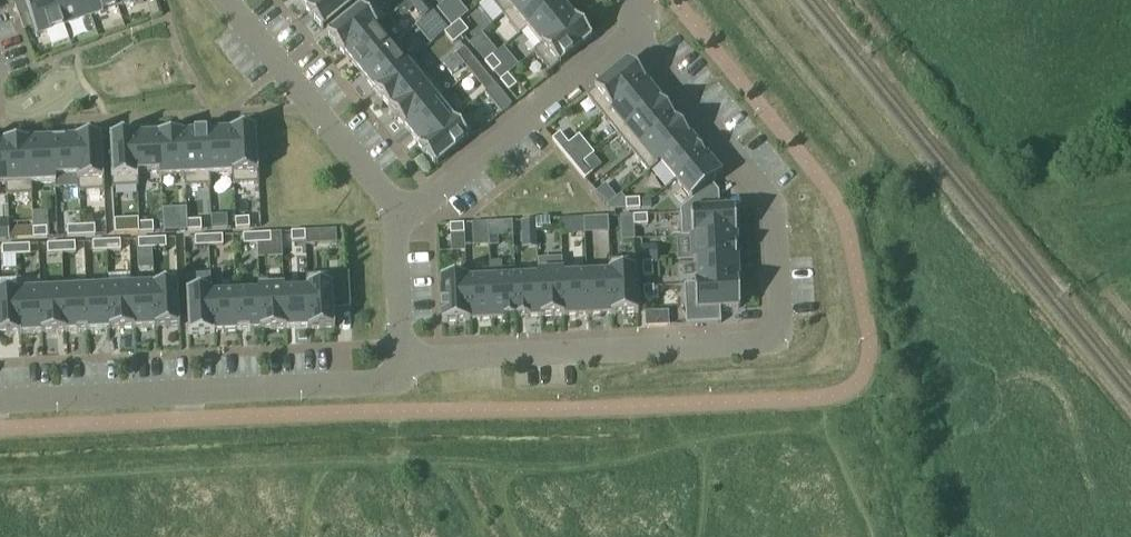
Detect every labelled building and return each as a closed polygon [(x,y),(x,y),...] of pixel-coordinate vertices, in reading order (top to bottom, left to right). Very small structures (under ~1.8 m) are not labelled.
[(53,0),(22,0),(23,1),(13,5),(23,32),(33,28),(36,38),(63,28),(53,0)] [(83,0),(53,0),(63,28),(90,18),(83,0)] [(113,0),(83,0),(90,18),(116,9),(113,0)] [(116,9),(141,0),(113,0),(116,9)] [(320,0),(298,0),(306,10),(305,11),(306,11),(320,0)] [(360,0),(320,0),(306,11),(322,31),(360,0)] [(326,36),(342,55),(376,28),(380,24),(387,18),(372,0),(370,0),(360,8),(326,36)] [(419,10),(426,4),(423,0),(411,0),(419,10)] [(477,7),(492,25),(502,17),(523,0),(485,0),(477,7)] [(502,17),(517,36),(526,29),(559,2),(557,0),(523,0),(502,17)] [(533,54),(575,20),(574,19),(573,20),(559,2),(526,29),(540,47),(532,54),(533,54)] [(591,39),(575,20),(533,54),(549,74),(591,39)] [(458,22),(451,28),(459,39),(467,33),(458,22)] [(376,28),(342,55),(343,56),(344,55),(358,73),(387,49),(395,43),(380,24),(376,28)] [(459,39),(451,28),(443,34),(452,45),(459,39)] [(486,42),(474,52),(484,63),(491,57),(495,53),(486,42)] [(387,49),(358,73),(373,92),(413,60),(412,59),(410,60),(395,43),(387,49)] [(471,59),(463,49),(455,56),(463,66),(471,59)] [(484,63),(492,74),(500,68),(491,57),(484,63)] [(389,110),(430,76),(429,76),(427,77),(413,60),(373,92),(389,110)] [(601,117),(643,83),(627,63),(585,98),(601,117)] [(487,78),(478,67),(470,74),(478,85),(487,78)] [(404,129),(445,95),(430,76),(389,110),(404,129)] [(499,82),(508,92),(515,86),(506,76),(499,82)] [(645,84),(643,83),(601,117),(616,136),(658,102),(644,85),(645,84)] [(483,95),(500,115),(511,107),(494,86),(483,95)] [(445,95),(404,129),(418,147),(417,147),(418,148),(458,115),(444,98),(446,96),(445,95)] [(632,154),(673,120),(658,102),(616,136),(632,154)] [(434,168),(474,135),(458,115),(418,148),(434,168)] [(647,173),(688,139),(673,120),(632,154),(647,173)] [(255,131),(229,132),(229,133),(230,133),(232,175),(231,175),(232,186),(258,185),(255,131)] [(232,175),(230,133),(229,133),(206,134),(208,177),(209,176),(231,175),(232,175)] [(208,177),(206,134),(182,135),(184,178),(183,178),(183,188),(210,187),(209,176),(208,177)] [(551,141),(560,151),(567,145),(559,134),(551,141)] [(184,178),(182,135),(158,136),(160,174),(159,174),(159,179),(183,178),(184,178)] [(136,175),(134,138),(135,137),(135,136),(109,138),(111,189),(138,188),(137,175),(136,175)] [(160,174),(158,136),(135,137),(134,138),(136,175),(137,175),(159,174),(160,174)] [(75,139),(75,140),(76,140),(77,178),(76,178),(77,188),(77,194),(103,192),(101,138),(75,139)] [(674,181),(704,157),(688,139),(647,173),(648,174),(660,164),(674,181)] [(75,140),(52,142),(53,179),(55,179),(55,184),(55,189),(77,188),(76,178),(77,178),(76,140),(75,140)] [(53,179),(52,142),(28,143),(30,185),(31,185),(55,184),(55,179),(53,179)] [(30,185),(28,143),(4,144),(6,186),(5,186),(5,197),(31,196),(31,185),(30,185)] [(583,164),(574,153),(566,159),(575,170),(583,164)] [(720,177),(704,157),(674,181),(691,201),(711,184),(720,177)] [(591,174),(583,164),(575,170),(584,181),(591,174)] [(719,211),(718,193),(711,184),(691,201),(679,211),(680,239),(691,238),(735,236),(733,210),(719,211)] [(615,199),(604,186),(595,194),(605,207),(615,199)] [(638,200),(624,201),(625,211),(639,210),(638,200)] [(646,216),(632,217),(632,227),(646,226),(646,216)] [(234,220),(235,230),(249,229),(248,220),(235,220),(234,220)] [(535,231),(549,231),(549,221),(535,222),(535,231)] [(186,222),(187,232),(201,232),(200,222),(186,222)] [(8,223),(0,223),(0,241),(8,241),(8,223)] [(152,224),(138,225),(139,235),(152,234),(152,224)] [(488,238),(487,224),(471,225),(472,239),(488,238)] [(139,235),(138,225),(124,226),(125,235),(139,235)] [(449,236),(463,235),(462,225),(449,226),(449,236)] [(94,227),(80,228),(80,237),(94,237),(94,227)] [(32,240),(32,230),(32,228),(16,229),(16,240),(32,240)] [(80,237),(80,228),(66,228),(67,238),(80,237)] [(46,229),(32,230),(32,240),(46,239),(46,229)] [(290,234),(291,244),(305,243),(304,233),(290,234)] [(633,242),(633,233),(621,234),(621,242),(633,242)] [(270,235),(256,236),(257,246),(270,245),(270,235)] [(256,236),(243,236),(243,246),(257,246),(256,236)] [(735,237),(735,236),(691,238),(692,262),(735,260),(734,237),(735,237)] [(222,237),(208,238),(209,248),(223,247),(222,237)] [(208,238),(195,239),(195,249),(209,248),(208,238)] [(165,240),(151,241),(151,250),(165,250),(165,240)] [(151,250),(151,241),(137,241),(137,251),(151,250)] [(119,242),(105,243),(106,252),(120,252),(119,242)] [(106,252),(105,243),(92,243),(92,253),(106,252)] [(74,244),(60,245),(61,255),(74,254),(74,244)] [(61,255),(60,245),(46,246),(47,255),(61,255)] [(28,246),(15,247),(15,257),(29,256),(28,246)] [(15,257),(15,247),(1,248),(1,257),(15,257)] [(641,248),(641,264),(651,264),(655,264),(655,248),(641,248)] [(634,260),(609,261),(611,316),(637,315),(634,260)] [(736,282),(735,260),(692,262),(692,263),(697,263),(698,284),(693,284),(693,286),(737,284),(737,282),(736,282)] [(611,316),(609,261),(607,261),(608,277),(585,279),(587,316),(610,315),(610,316),(611,316)] [(500,263),(488,264),(489,270),(491,321),(515,320),(513,282),(513,269),(501,270),(500,263)] [(641,264),(642,278),(652,277),(651,264),(641,264)] [(489,270),(465,272),(465,279),(467,323),(469,323),(469,322),(491,321),(489,270)] [(305,277),(305,287),(307,287),(309,330),(307,330),(307,331),(334,329),(332,306),(349,306),(348,274),(305,277)] [(563,317),(561,274),(537,276),(539,319),(563,317)] [(587,316),(585,279),(563,280),(562,274),(561,274),(563,317),(587,316)] [(130,275),(107,276),(108,289),(110,331),(132,330),(130,288),(130,275)] [(539,319),(537,276),(536,276),(536,281),(513,282),(515,320),(539,319)] [(467,323),(465,279),(440,280),(442,324),(467,323)] [(284,331),(282,288),(283,288),(283,280),(257,282),(258,295),(259,295),(260,332),(284,331)] [(738,309),(737,284),(693,286),(683,286),(685,326),(720,324),(719,310),(738,309)] [(177,286),(153,287),(155,329),(179,328),(177,286)] [(155,329),(153,287),(130,288),(132,330),(155,329)] [(309,330),(307,287),(305,287),(283,288),(282,288),(284,331),(307,330),(309,330)] [(643,302),(653,301),(652,288),(642,288),(643,302)] [(110,331),(108,289),(85,290),(87,332),(110,331)] [(87,332),(85,290),(62,291),(64,334),(87,332)] [(64,334),(62,291),(39,292),(41,335),(64,334)] [(41,335),(39,292),(17,293),(19,336),(41,335)] [(212,334),(211,297),(212,297),(211,292),(185,293),(187,336),(213,335),(213,334),(212,334)] [(17,293),(0,294),(0,337),(19,336),(17,293)] [(260,332),(259,295),(258,295),(235,296),(236,333),(260,332)] [(236,333),(235,296),(212,297),(211,297),(212,334),(213,334),(236,333)] [(667,313),(644,314),(645,328),(667,327),(667,313)]
